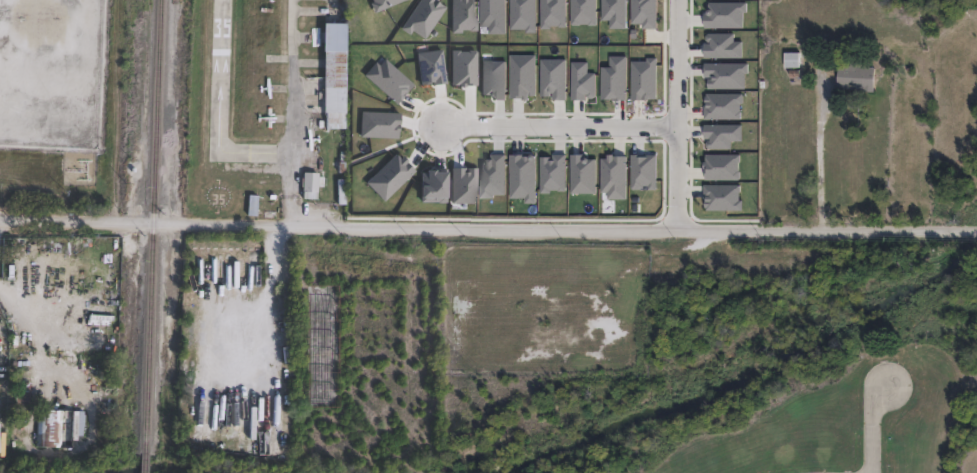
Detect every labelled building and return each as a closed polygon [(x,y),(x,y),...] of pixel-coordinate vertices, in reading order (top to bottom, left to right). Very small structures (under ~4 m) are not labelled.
[(344,23),(344,128),(325,128),(325,113),(322,113),(323,50),(322,50),(322,22),(344,23)] [(799,68),(783,68),(783,52),(799,52),(799,68)] [(869,62),(869,67),(875,67),(872,91),(836,88),(838,65),(844,66),(845,60),(869,62)] [(321,176),(321,186),(316,186),(316,198),(308,198),(308,200),(303,200),(303,198),(301,198),(301,187),(299,187),(299,177),(301,177),(302,172),(316,172),(316,176),(321,176)] [(344,204),(336,204),(335,179),(343,179),(344,204)] [(257,196),(255,216),(245,215),(247,195),(257,196)] [(82,411),(37,411),(37,448),(70,448),(70,436),(82,436),(82,411)]
